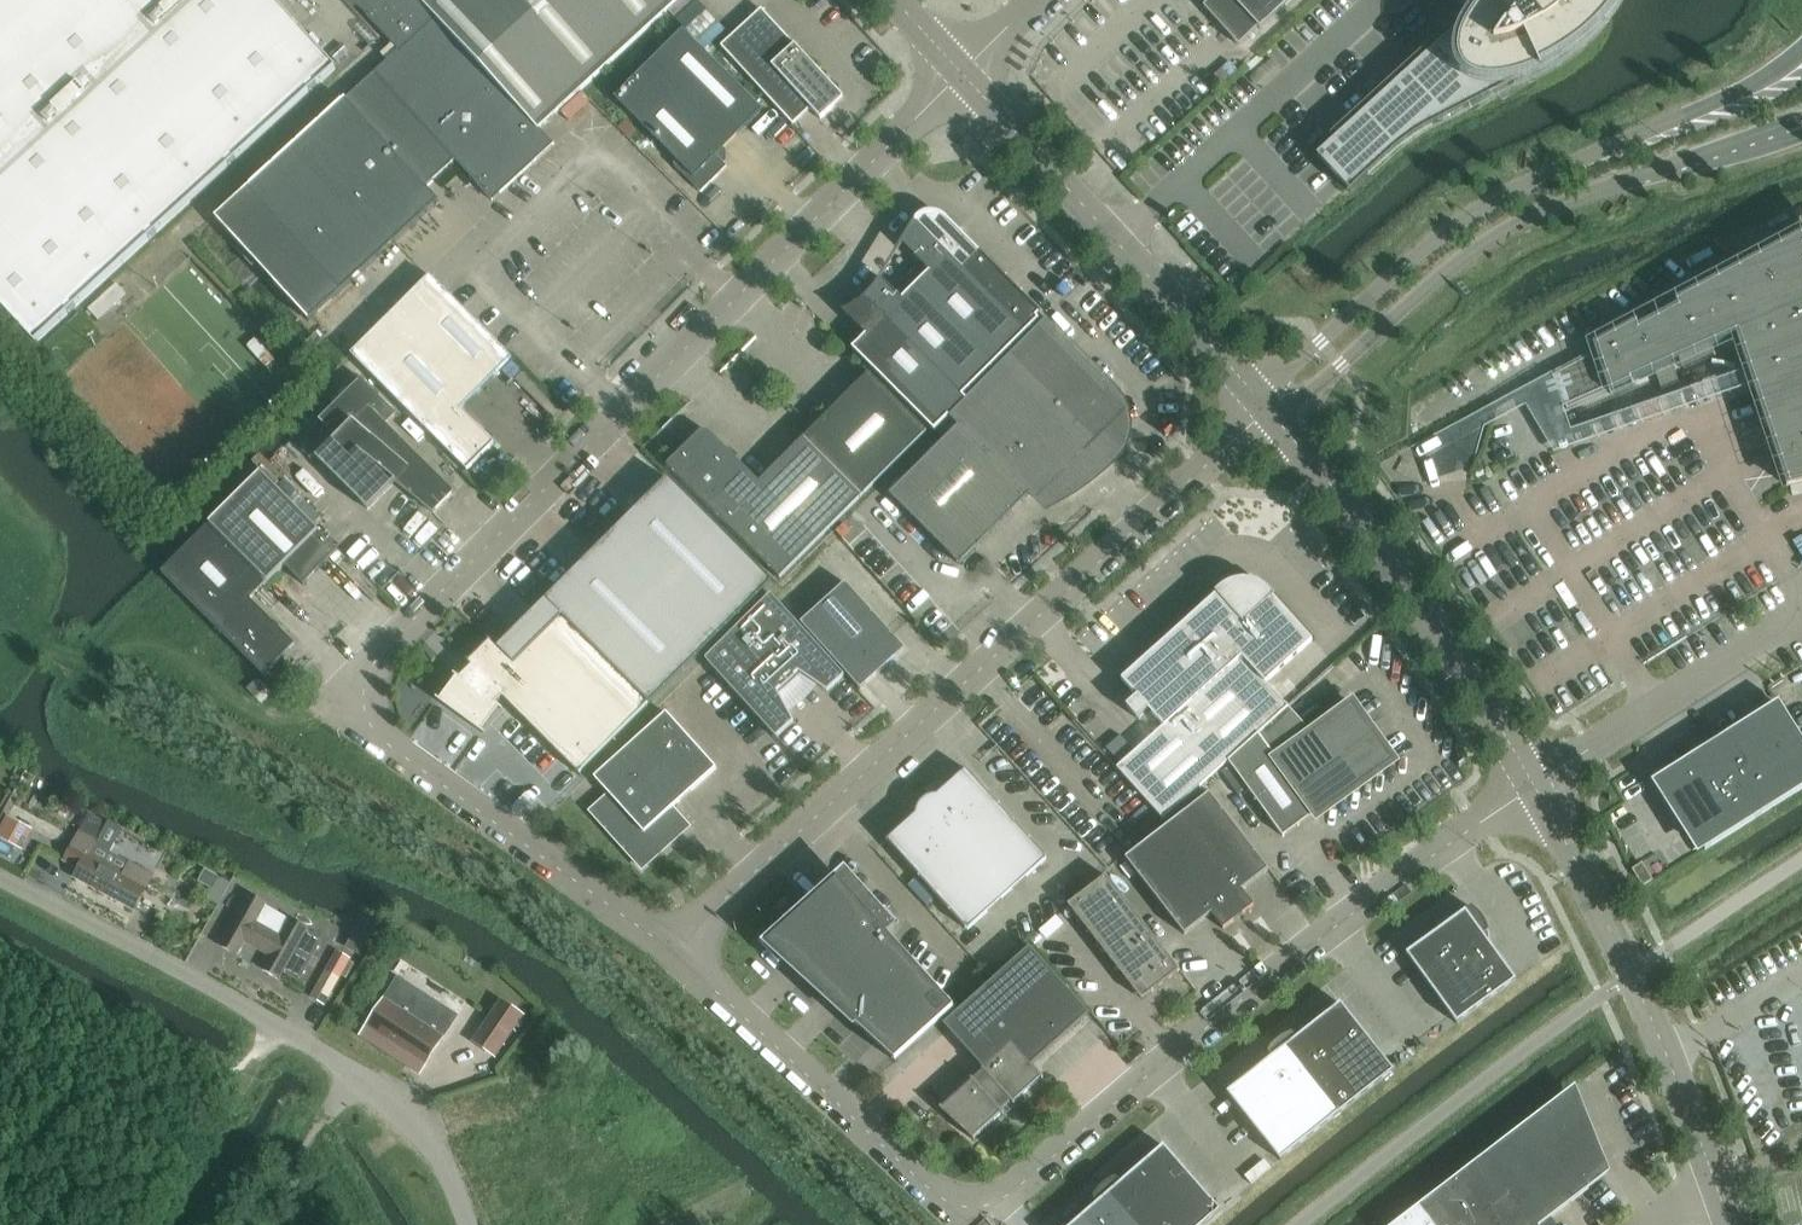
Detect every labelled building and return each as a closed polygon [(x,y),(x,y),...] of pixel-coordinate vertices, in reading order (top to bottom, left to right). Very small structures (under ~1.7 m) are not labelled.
[(36,346),(337,71),(272,0),(0,0),(0,307),(36,346)] [(236,242),(310,322),(439,204),(426,189),(439,177),(455,162),(493,202),(555,146),(540,130),(578,95),(682,0),(352,0),(399,52),(375,74),(364,84),(346,101),(216,220),(236,242)] [(1204,8),(1239,46),(1258,29),(1232,0),(1213,0),(1204,8)] [(1260,30),(1293,0),(1232,0),(1260,30)] [(1411,71),(1410,70),(1409,71),(1410,72),(1394,87),(1392,86),(1392,87),(1393,88),(1353,124),(1352,123),(1351,124),(1352,125),(1336,140),(1335,139),(1334,140),(1335,141),(1317,157),(1350,194),(1394,153),(1405,145),(1410,141),(1418,135),(1434,127),(1448,119),(1495,95),(1494,84),(1500,83),(1505,83),(1510,82),(1515,81),(1524,78),(1528,76),(1539,72),(1547,68),(1553,65),(1560,60),(1568,55),(1573,52),(1581,45),(1588,39),(1590,37),(1594,34),(1600,27),(1605,22),(1609,16),(1613,12),(1615,8),(1618,4),(1620,0),(1489,0),(1411,71)] [(835,108),(835,107),(836,90),(795,46),(762,11),(721,48),(793,127),(811,111),(821,121),(835,108)] [(727,168),(724,166),(717,158),(763,112),(683,32),(615,100),(677,163),(674,166),(701,194),(727,168)] [(626,122),(619,128),(629,139),(636,132),(626,122)] [(916,220),(915,221),(962,269),(978,252),(959,232),(958,234),(953,234),(953,231),(952,229),(952,227),(951,225),(949,223),(947,220),(946,219),(943,217),(942,216),(939,215),(937,215),(935,214),(932,214),(928,214),(926,215),(924,216),(920,217),(918,219),(916,220)] [(914,223),(901,245),(902,246),(902,245),(915,257),(914,257),(930,273),(916,286),(994,366),(1026,334),(996,303),(962,269),(915,221),(914,223)] [(1534,389),(1543,416),(1565,406),(1566,408),(1567,411),(1610,392),(1612,397),(1636,387),(1634,382),(1639,380),(1640,381),(1640,382),(1641,382),(1641,383),(1642,383),(1643,383),(1643,384),(1644,384),(1645,384),(1646,384),(1647,384),(1648,383),(1649,383),(1650,382),(1651,381),(1652,380),(1652,379),(1652,378),(1652,377),(1652,376),(1652,375),(1652,374),(1655,373),(1662,394),(1680,388),(1673,365),(1681,361),(1685,372),(1717,357),(1714,347),(1721,344),(1721,345),(1722,346),(1723,347),(1724,348),(1725,348),(1726,348),(1727,348),(1728,348),(1729,348),(1730,348),(1731,347),(1732,347),(1732,346),(1733,346),(1733,345),(1734,344),(1734,343),(1734,342),(1734,341),(1734,340),(1734,339),(1735,338),(1785,490),(1801,486),(1801,236),(1675,302),(1677,308),(1641,327),(1640,324),(1638,326),(1637,323),(1592,346),(1594,353),(1554,373),(1555,377),(1556,377),(1534,389)] [(978,252),(962,269),(996,303),(1011,288),(1004,281),(1006,280),(978,252)] [(495,445),(476,426),(461,411),(512,360),(430,277),(352,356),(468,472),(495,445)] [(873,295),(867,300),(860,307),(859,306),(858,304),(852,308),(849,310),(843,313),(844,314),(866,336),(852,350),(935,432),(949,418),(966,401),(963,397),(994,366),(916,286),(902,301),(892,290),(891,291),(881,280),(882,279),(880,279),(879,280),(876,285),(873,290),(870,293),(871,294),(872,294),(873,295)] [(1011,288),(996,303),(1026,334),(1039,321),(1037,319),(1040,316),(1041,315),(1019,293),(1017,295),(1011,288)] [(966,401),(949,418),(958,428),(890,496),(960,566),(1037,489),(1060,488),(1069,497),(1077,492),(1083,488),(1090,483),(1096,478),(1102,473),(1108,467),(1114,462),(1119,456),(1123,449),(1126,441),(1128,434),(1128,426),(1127,418),(1125,410),(1121,403),(1117,397),(1111,390),(1055,334),(1057,331),(1047,320),(966,401)] [(740,464),(719,443),(712,436),(709,433),(701,433),(698,437),(667,467),(780,580),(832,528),(927,433),(869,375),(814,430),(760,484),(740,464)] [(338,437),(316,459),(369,512),(396,484),(434,515),(455,493),(387,425),(395,417),(362,379),(320,422),(338,437)] [(296,646),(279,629),(251,601),(286,567),(304,586),(339,552),(262,475),(163,574),(265,677),(296,646)] [(676,493),(656,513),(647,503),(578,573),(587,582),(567,601),(663,697),(682,678),(751,608),(734,590),(753,571),(676,493)] [(1163,821),(1214,775),(1228,762),(1288,708),(1266,683),(1312,642),(1270,594),(1268,596),(1264,592),(1260,590),(1255,587),(1251,586),(1250,586),(1250,582),(1241,582),(1241,585),(1236,586),(1231,588),(1227,590),(1222,594),(1221,592),(1122,681),(1137,698),(1126,708),(1138,720),(1148,711),(1163,727),(1117,769),(1163,821)] [(861,691),(887,667),(905,651),(881,624),(846,585),(801,625),(861,691)] [(845,678),(771,596),(706,661),(777,740),(778,739),(778,738),(794,724),(789,714),(778,693),(799,674),(818,687),(827,693),(844,679),(845,678)] [(457,677),(456,677),(456,678),(457,679),(440,701),(439,701),(438,702),(483,735),(484,733),(483,733),(500,710),(501,711),(502,709),(496,706),(503,699),(579,775),(649,705),(562,618),(515,666),(489,641),(488,642),(489,643),(469,663),(468,662),(467,663),(472,668),(460,679),(457,677)] [(256,699),(258,698),(265,691),(257,682),(248,690),(256,699)] [(1801,790),(1801,740),(1778,702),(1738,728),(1785,801),(1801,790)] [(1317,819),(1395,762),(1352,703),(1311,733),(1288,708),(1228,762),(1283,838),(1315,815),(1317,819)] [(595,779),(600,785),(610,796),(592,813),(643,869),(689,828),(672,810),(717,770),(667,714),(595,779)] [(1738,728),(1698,753),(1698,754),(1745,826),(1785,801),(1738,728)] [(1745,826),(1698,754),(1698,753),(1679,765),(1681,769),(1673,775),(1676,780),(1668,785),(1681,806),(1678,808),(1705,851),(1745,826)] [(917,811),(916,816),(887,842),(968,931),(1047,860),(966,771),(938,796),(932,797),(927,799),(923,802),(919,806),(917,811)] [(1242,892),(1269,871),(1210,795),(1126,860),(1185,936),(1212,916),(1223,931),(1254,907),(1242,892)] [(0,833),(0,838),(11,844),(21,825),(16,822),(8,818),(0,833)] [(96,842),(81,834),(65,862),(80,870),(75,879),(135,912),(146,890),(153,877),(130,865),(125,874),(89,855),(96,842)] [(1124,861),(1116,867),(1114,869),(1132,892),(1142,884),(1124,861)] [(205,871),(199,882),(212,890),(206,900),(218,907),(230,885),(218,878),(205,871)] [(1647,873),(1637,880),(1642,888),(1653,882),(1647,873)] [(1068,906),(1135,992),(1142,1002),(1180,972),(1106,877),(1068,906)] [(780,965),(785,961),(895,1062),(954,1009),(887,935),(897,927),(872,899),(866,905),(876,916),(873,919),(839,881),(818,899),(816,896),(761,945),(780,965)] [(238,956),(245,943),(271,957),(263,970),(280,980),(309,929),(292,920),(291,922),(265,907),(266,905),(249,896),(221,946),(238,956)] [(1483,936),(1488,933),(1489,932),(1486,926),(1487,926),(1485,922),(1483,919),(1480,915),(1477,912),(1477,913),(1471,908),(1451,923),(1451,922),(1406,955),(1457,1025),(1517,982),(1489,945),(1483,936)] [(363,919),(345,949),(359,957),(376,927),(363,919)] [(943,1026),(949,1032),(983,1070),(982,1071),(984,1072),(974,1081),(973,1080),(971,1081),(972,1082),(942,1109),(941,1108),(940,1110),(974,1141),(975,1140),(974,1139),(1001,1115),(1003,1116),(1004,1115),(1001,1112),(1011,1103),(1014,1106),(1015,1105),(1014,1103),(1041,1079),(1042,1081),(1044,1079),(1032,1067),(1090,1015),(1030,948),(999,976),(943,1026)] [(350,962),(337,954),(312,998),(325,1006),(350,962)] [(398,982),(372,1022),(430,1059),(456,1020),(398,982)] [(502,1002),(474,1043),(495,1057),(523,1017),(502,1002)] [(1281,1039),(1278,1042),(1338,1117),(1395,1072),(1341,1004),(1303,1034),(1306,1038),(1299,1043),(1292,1035),(1285,1038),(1285,1037),(1281,1039)] [(1265,1064),(1264,1065),(1227,1094),(1281,1162),(1338,1117),(1278,1042),(1275,1044),(1272,1047),(1272,1048),(1268,1053),(1275,1062),(1268,1068),(1265,1064)] [(1484,1158),(1535,1224),(1543,1224),(1589,1190),(1606,1176),(1572,1089),(1517,1131),(1518,1132),(1484,1158)] [(1103,1187),(1136,1224),(1206,1224),(1221,1212),(1164,1146),(1128,1178),(1131,1181),(1124,1188),(1116,1179),(1110,1182),(1106,1185),(1103,1187)] [(1451,1183),(1484,1224),(1535,1224),(1484,1158),(1451,1183)] [(1419,1207),(1433,1224),(1484,1224),(1451,1183),(1419,1207)] [(1090,1211),(1074,1224),(1136,1224),(1103,1187),(1100,1190),(1098,1192),(1097,1193),(1098,1193),(1094,1199),(1101,1207),(1094,1213),(1091,1210),(1090,1211)] [(1419,1207),(1396,1224),(1433,1224),(1419,1207)]
